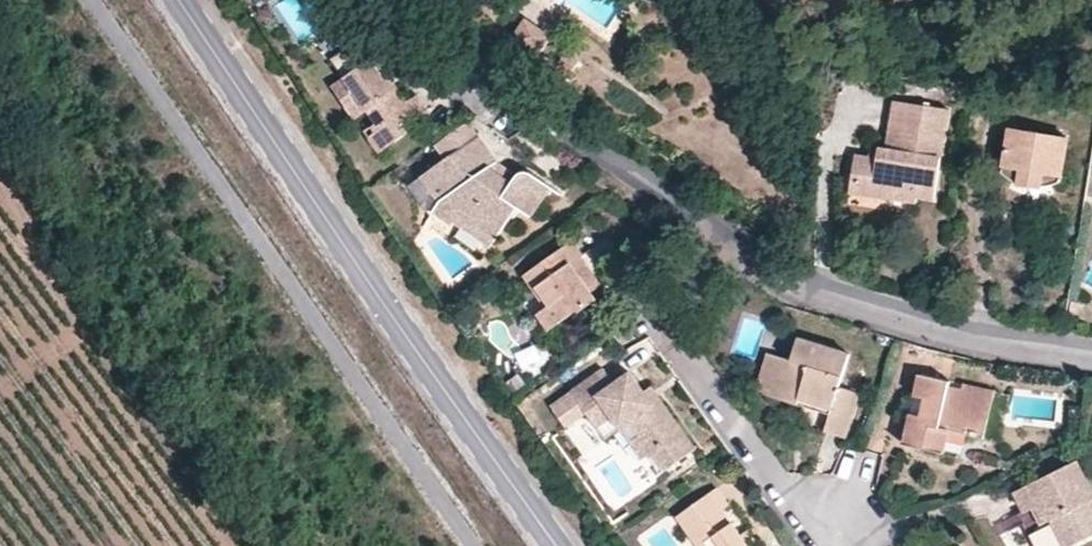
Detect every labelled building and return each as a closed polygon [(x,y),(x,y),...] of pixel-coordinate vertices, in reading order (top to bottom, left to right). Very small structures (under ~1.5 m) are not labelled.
[(522,19),(511,35),(535,52),(547,36),(522,19)] [(562,52),(554,65),(567,75),(575,62),(562,52)] [(360,94),(368,106),(376,118),(372,121),(376,128),(370,131),(381,147),(408,127),(405,121),(426,106),(415,90),(407,96),(396,81),(391,84),(384,71),(371,54),(332,81),(347,103),(360,94)] [(388,69),(384,71),(391,84),(396,81),(388,69)] [(355,114),(368,106),(360,94),(347,103),(355,114)] [(894,103),(886,151),(885,162),(868,160),(856,158),(852,185),(916,193),(918,189),(934,192),(947,111),(894,103)] [(449,154),(480,133),(469,119),(440,140),(449,154)] [(376,128),(372,121),(366,125),(370,131),(376,128)] [(1002,174),(1010,180),(1015,174),(1048,179),(1049,185),(1054,183),(1060,180),(1066,140),(1010,131),(1002,174)] [(480,133),(425,172),(442,197),(434,207),(454,220),(461,211),(496,236),(519,204),(532,213),(553,184),(532,169),(526,169),(521,173),(513,180),(491,164),(498,159),(480,133)] [(885,162),(886,151),(871,149),(868,160),(885,162)] [(1015,174),(1010,180),(1017,185),(1024,187),(1034,188),(1043,187),(1049,185),(1048,179),(1015,174)] [(933,201),(934,192),(918,189),(916,193),(852,185),(851,194),(915,203),(916,199),(933,201)] [(527,280),(537,295),(541,292),(553,309),(548,312),(545,318),(545,323),(549,328),(555,329),(562,326),(578,316),(582,318),(599,307),(594,298),(601,292),(582,265),(587,261),(575,246),(527,280)] [(541,292),(537,295),(548,312),(553,309),(541,292)] [(792,358),(781,354),(769,393),(799,403),(803,392),(834,402),(831,414),(825,431),(846,437),(860,392),(840,385),(850,353),(798,336),(792,358)] [(769,393),(781,354),(769,350),(758,381),(769,393)] [(586,411),(596,425),(611,414),(621,426),(630,420),(651,450),(664,468),(694,447),(650,385),(644,389),(631,369),(615,381),(603,367),(571,389),(573,394),(552,407),(565,426),(586,411)] [(923,370),(918,392),(928,395),(923,412),(914,409),(906,441),(948,450),(951,439),(954,429),(970,433),(990,436),(1000,388),(968,381),(968,388),(953,384),(954,377),(923,370)] [(968,381),(954,377),(953,384),(968,388),(968,381)] [(799,403),(831,414),(834,402),(803,392),(799,403)] [(928,395),(918,392),(914,409),(923,412),(928,395)] [(611,414),(596,425),(605,437),(621,426),(611,414)] [(630,420),(621,426),(643,456),(651,450),(630,420)] [(954,429),(951,439),(969,443),(970,433),(954,429)] [(1016,489),(1024,510),(1017,512),(1033,545),(1069,545),(1091,535),(1091,496),(1075,461),(1016,489)] [(697,545),(708,545),(718,539),(722,545),(748,545),(743,538),(726,514),(731,510),(718,492),(678,519),(697,545)] [(743,538),(748,545),(760,545),(751,533),(743,538)]
